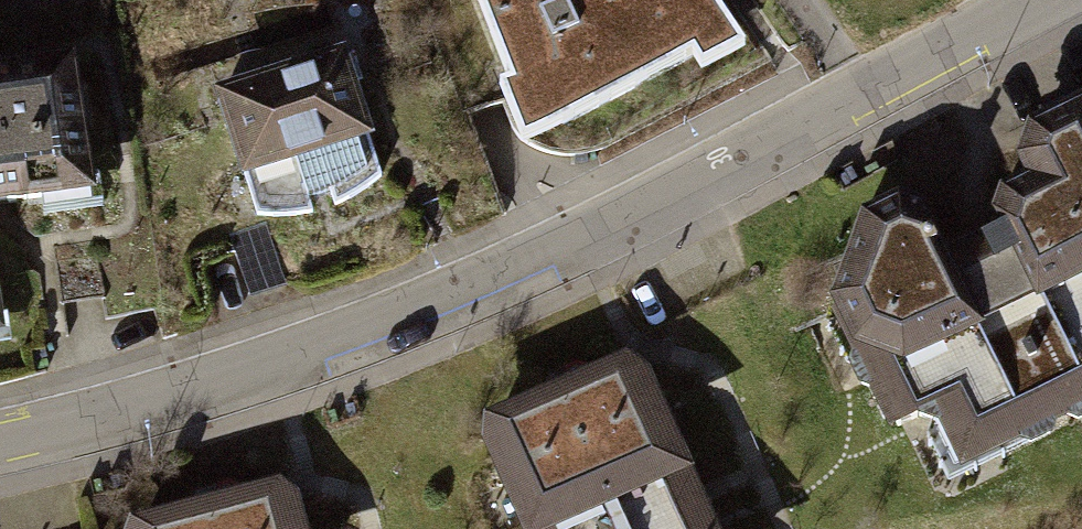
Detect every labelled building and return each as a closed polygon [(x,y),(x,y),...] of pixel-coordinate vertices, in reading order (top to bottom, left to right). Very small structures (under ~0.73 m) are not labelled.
[(668,19),(696,0),(469,0),(502,87),(530,77),(553,124),(688,53),(668,19)] [(379,175),(343,52),(283,70),(285,77),(221,96),(255,212),(281,214),(308,210),(304,197),(328,190),(332,202),(356,191),(379,175)] [(86,192),(69,58),(0,67),(0,206),(86,192)] [(850,247),(859,270),(843,276),(835,294),(859,340),(849,364),(857,383),(877,389),(894,423),(916,414),(951,424),(965,455),(1007,436),(1025,443),(1046,434),(1054,411),(1074,421),(1081,416),(1081,96),(1038,116),(1028,156),(1035,172),(1001,189),(994,209),(1003,226),(938,256),(916,206),(897,197),(863,214),(872,237),(850,247)] [(262,223),(227,235),(246,291),(281,280),(262,223)] [(492,431),(504,455),(497,469),(504,485),(519,490),(535,525),(532,528),(697,528),(684,499),(692,484),(685,470),(669,464),(655,431),(661,417),(654,400),(639,395),(630,371),(617,364),(590,376),(583,360),(538,379),(546,395),(499,414),(492,431)] [(140,528),(302,528),(288,521),(282,496),(270,487),(242,495),(238,478),(191,489),(195,506),(146,518),(140,528)]
